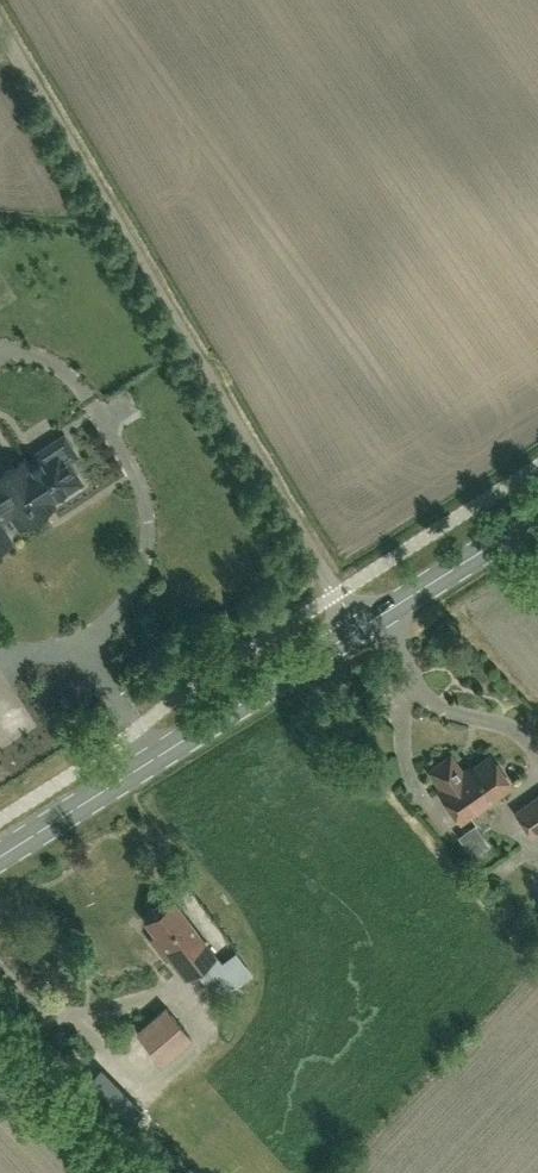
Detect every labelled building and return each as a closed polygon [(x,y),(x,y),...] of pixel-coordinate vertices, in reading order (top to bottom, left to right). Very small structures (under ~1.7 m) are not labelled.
[(11,515),(19,527),(54,505),(52,501),(63,494),(65,497),(81,487),(79,484),(81,482),(67,461),(76,455),(63,436),(36,453),(40,459),(29,466),(25,459),(0,475),(0,522),(11,515)] [(10,540),(0,524),(0,547),(10,540)] [(490,757),(464,775),(451,756),(429,771),(442,790),(440,792),(461,821),(510,786),(490,757)] [(537,830),(537,798),(518,812),(533,834),(537,830)] [(475,824),(457,837),(472,858),(490,846),(475,824)] [(196,932),(197,932),(172,899),(166,903),(161,902),(151,909),(151,915),(145,919),(155,932),(149,937),(164,957),(169,953),(184,973),(194,966),(214,996),(233,983),(212,953),(196,932)] [(135,1031),(160,1060),(189,1036),(164,1006),(135,1031)]
